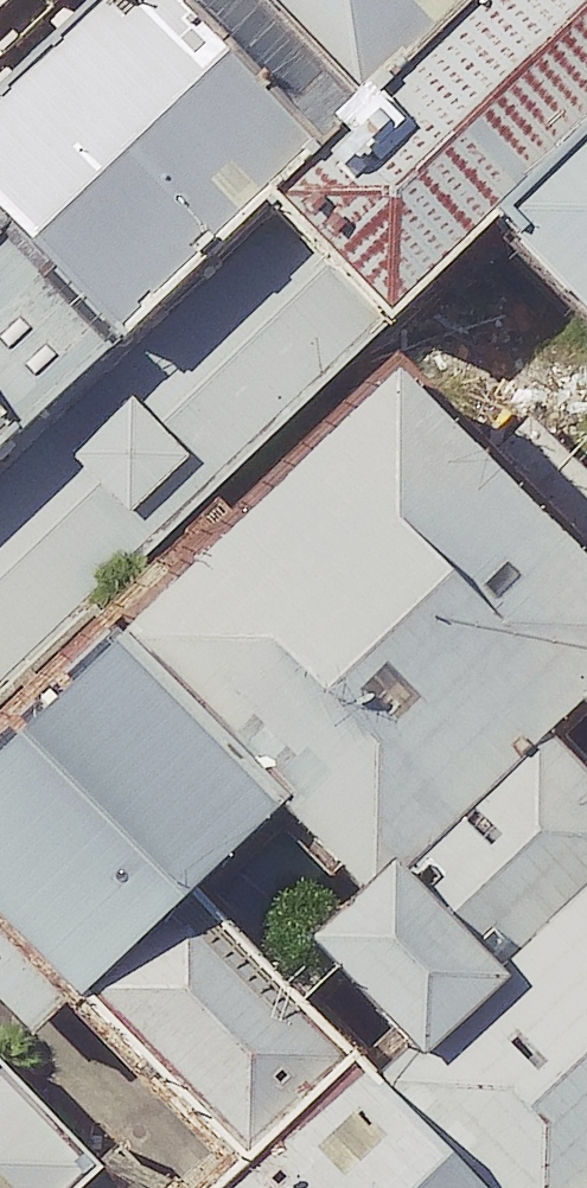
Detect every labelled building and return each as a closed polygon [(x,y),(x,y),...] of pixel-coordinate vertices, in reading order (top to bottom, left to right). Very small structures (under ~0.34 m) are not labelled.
[(61,25),(0,85),(0,464),(23,488),(279,254),(534,0),(89,0),(61,25)] [(61,25),(89,0),(35,0),(61,25)] [(290,244),(387,351),(405,370),(503,278),(586,199),(586,0),(535,0),(290,244)] [(503,278),(586,352),(586,199),(503,278)] [(387,351),(290,244),(279,254),(23,488),(0,509),(0,707),(387,351)] [(402,402),(0,787),(0,976),(216,1187),(299,1187),(370,1125),(212,975),(306,878),(393,964),(567,801),(586,783),(586,595),(402,402)] [(567,801),(393,964),(335,1016),(426,1126),(397,1151),(433,1187),(586,1187),(586,820),(567,801)] [(0,1086),(0,1187),(107,1187),(0,1086)] [(397,1151),(370,1125),(299,1187),(433,1187),(397,1151)]
